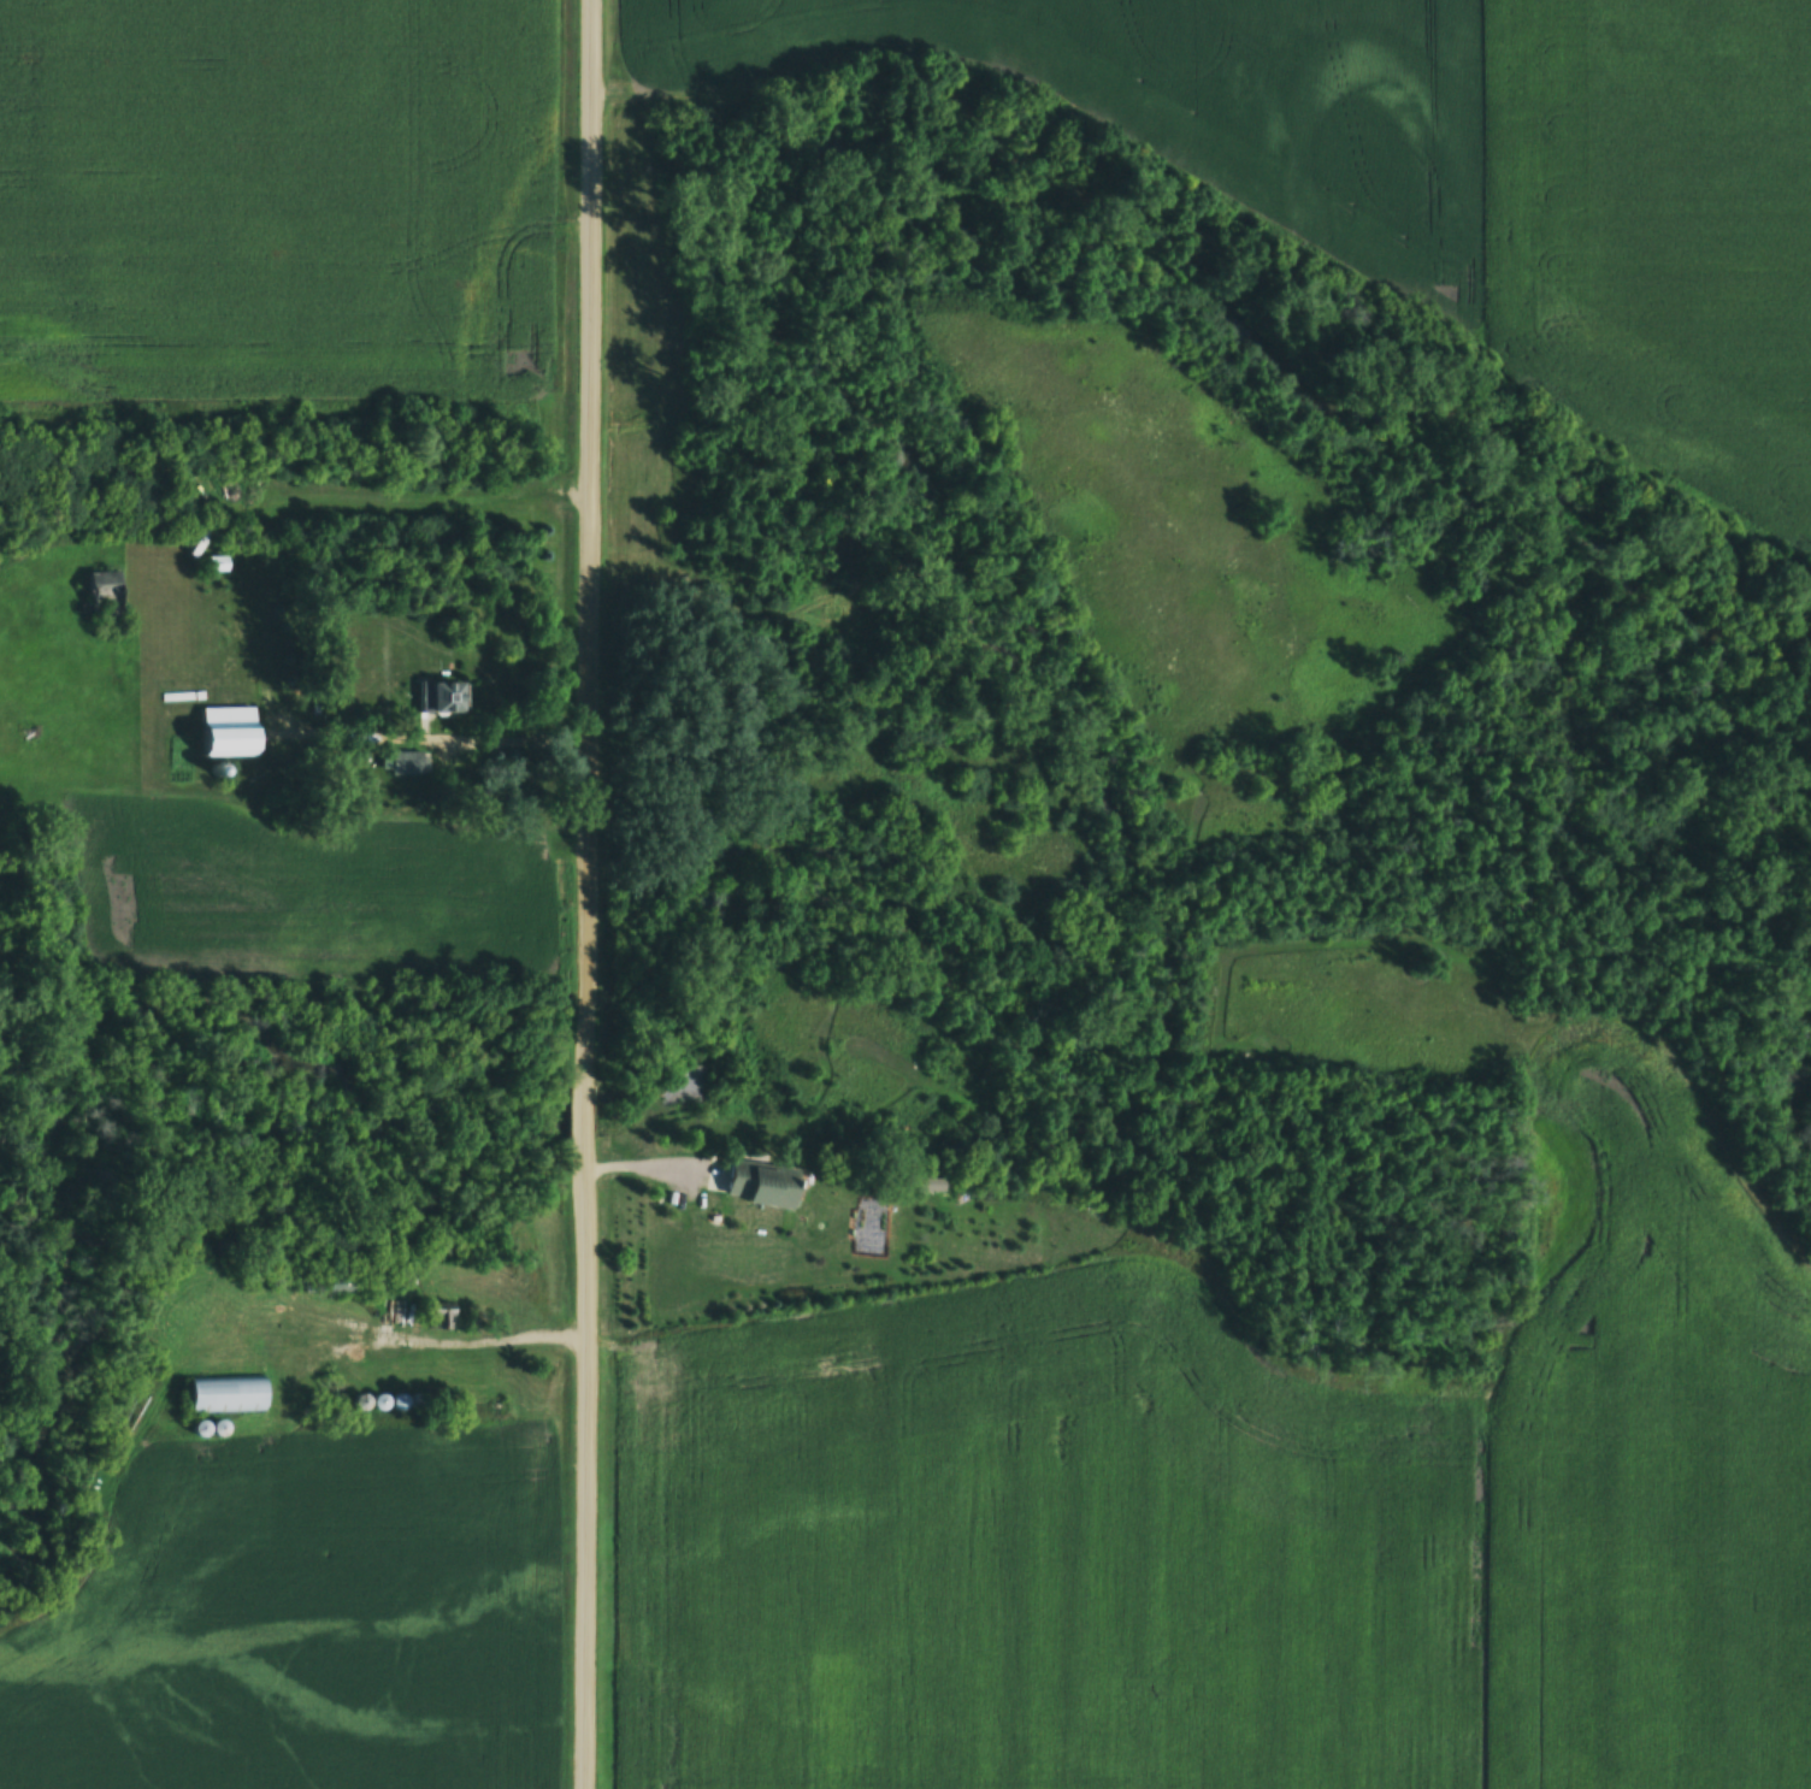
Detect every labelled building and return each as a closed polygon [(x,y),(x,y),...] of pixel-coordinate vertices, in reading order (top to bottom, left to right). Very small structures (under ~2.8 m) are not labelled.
[(91,610),(125,610),(125,571),(91,571),(91,610)] [(471,681),(422,681),(422,712),(471,712),(471,681)] [(260,708),(205,707),(204,755),(260,756),(260,708)] [(394,774),(426,774),(426,752),(394,752),(394,774)] [(753,1205),(799,1208),(801,1188),(756,1185),(757,1178),(733,1177),(732,1195),(754,1197),(753,1205)] [(192,1378),(192,1413),(270,1412),(269,1377),(192,1378)]
